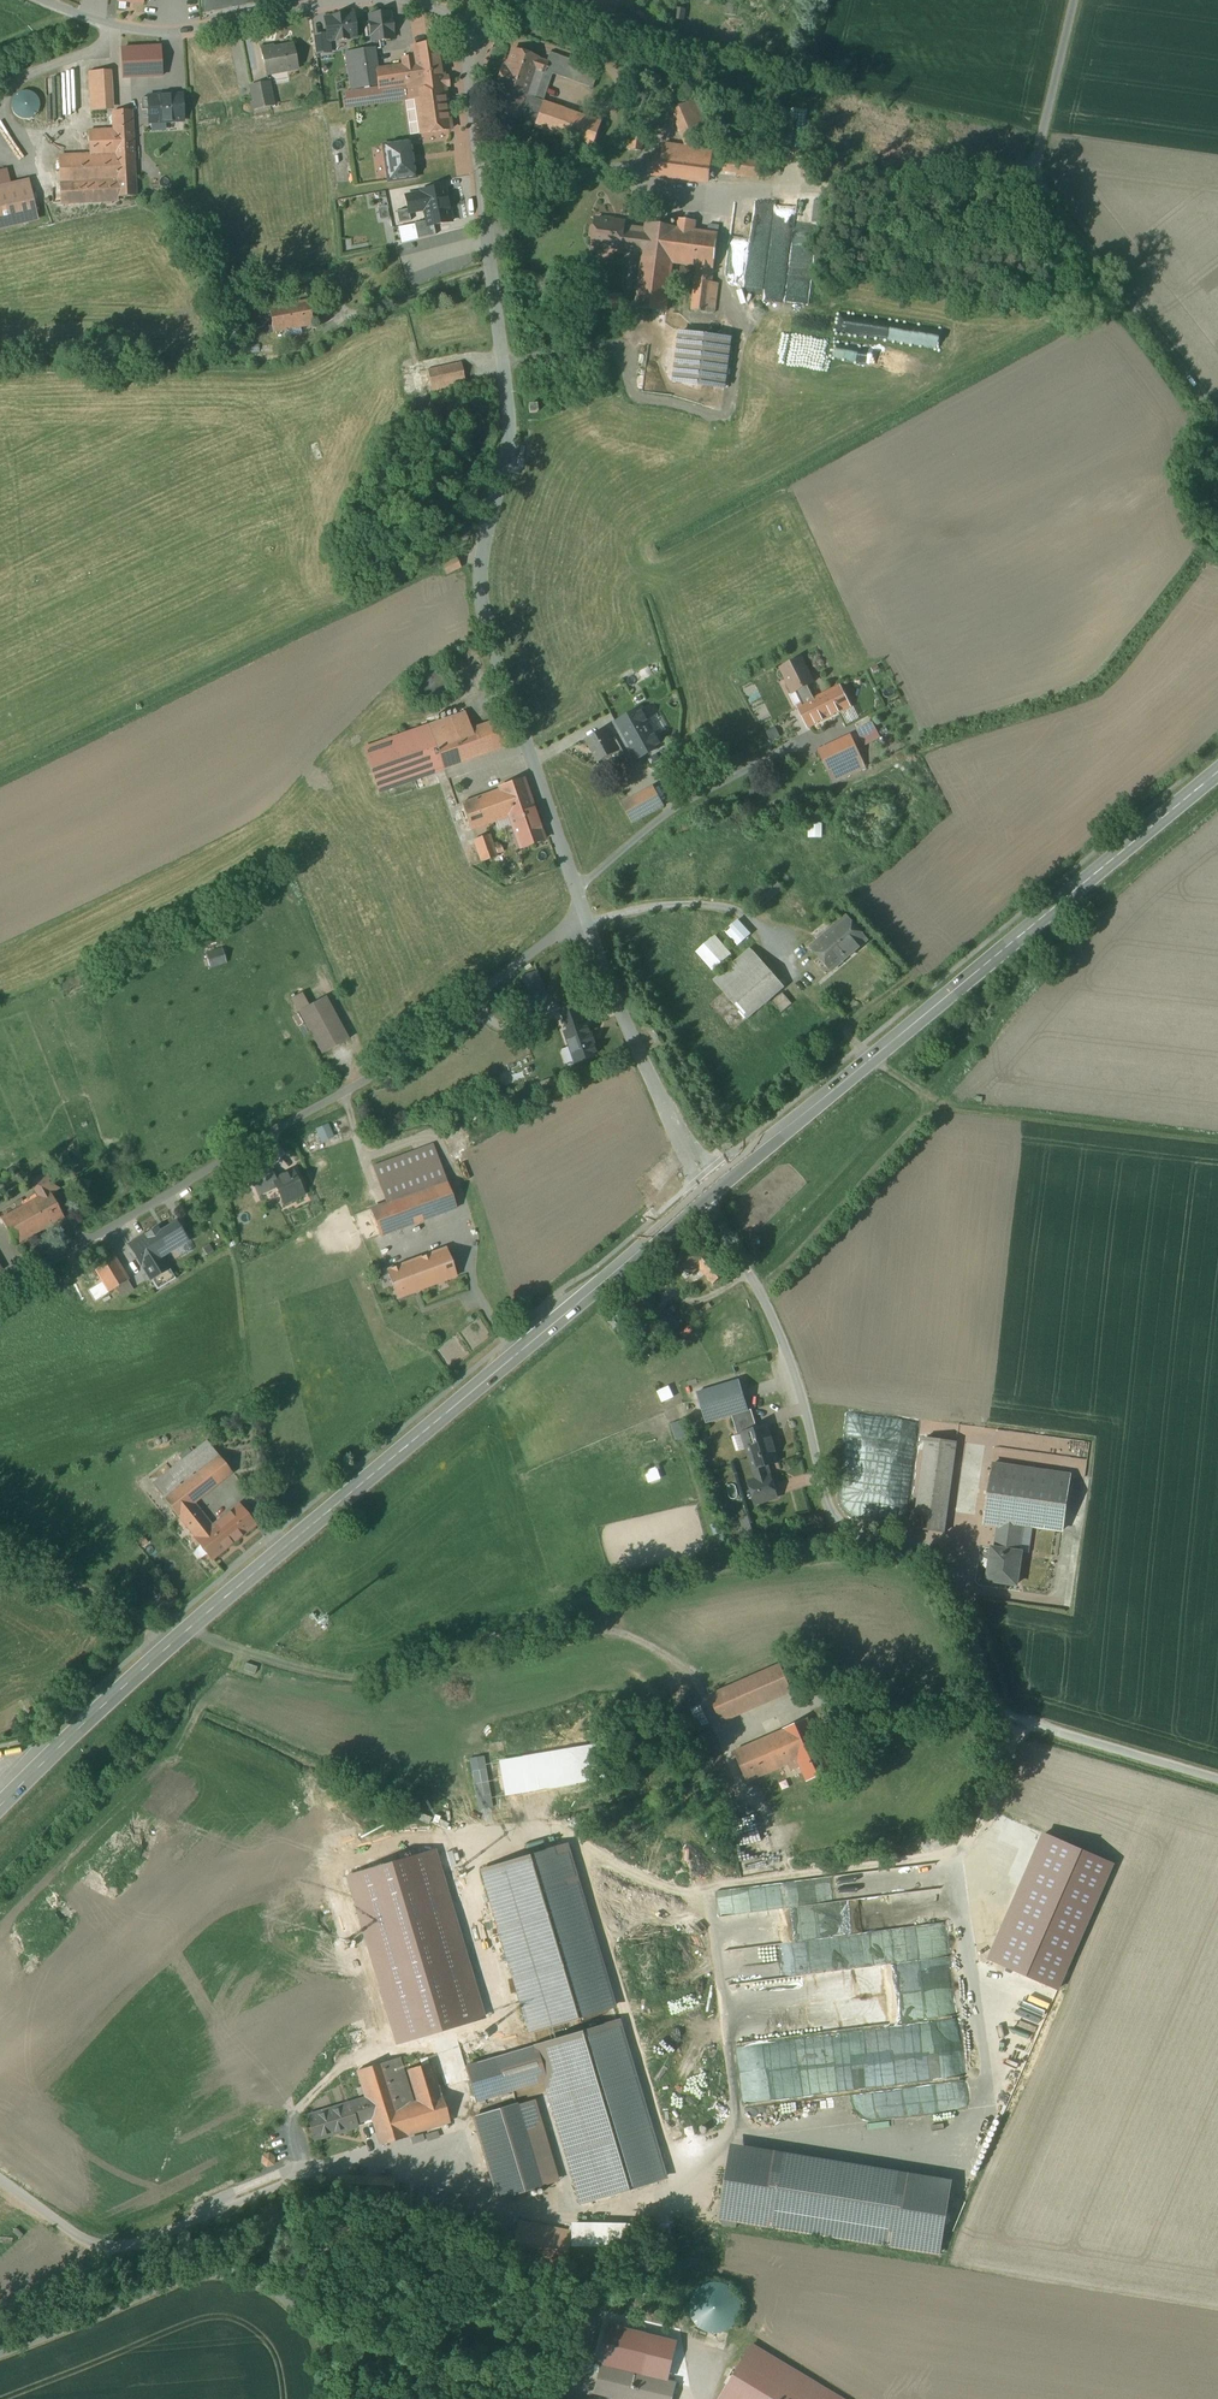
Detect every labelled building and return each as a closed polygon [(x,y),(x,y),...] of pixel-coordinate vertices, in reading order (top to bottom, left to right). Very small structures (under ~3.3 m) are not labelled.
[(203,15),(259,4),(258,0),(203,0),(203,15)] [(549,5),(570,13),(574,0),(551,0),(549,5)] [(613,0),(599,0),(593,16),(613,23),(620,3),(613,0)] [(390,14),(371,16),(372,23),(371,23),(372,35),(373,35),(374,42),(393,40),(392,33),(394,33),(392,21),(391,21),(390,14)] [(346,16),(334,17),(334,19),(326,20),(328,35),(329,41),(337,40),(337,41),(349,40),(349,39),(357,38),(354,16),(346,17),(346,16)] [(328,35),(314,37),(317,55),(331,53),(329,41),(328,35)] [(439,44),(412,48),(414,59),(403,60),(404,67),(378,70),(380,86),(380,89),(346,94),(347,101),(344,102),(345,110),(416,101),(421,135),(452,130),(439,44)] [(294,46),(275,49),(274,47),(262,50),(267,75),(299,69),(294,46)] [(162,48),(122,50),(124,79),(163,76),(162,48)] [(375,50),(345,54),(351,90),(380,86),(378,70),(375,50)] [(507,69),(503,68),(495,91),(499,92),(492,113),(517,121),(517,120),(524,100),(525,98),(534,71),(546,75),(546,72),(549,63),(548,62),(513,51),(507,69)] [(567,59),(551,53),(548,62),(549,63),(546,72),(561,77),(567,59)] [(601,70),(567,59),(561,77),(594,89),(601,70)] [(110,71),(90,72),(92,112),(106,111),(112,101),(110,71)] [(44,78),(47,120),(65,119),(63,96),(72,96),(71,91),(67,91),(66,77),(44,78)] [(269,83),(251,87),(254,103),(251,103),(253,111),(274,107),(269,83)] [(30,92),(27,92),(24,92),(21,93),(19,94),(18,95),(16,97),(14,99),(13,101),(13,103),(13,104),(12,106),(13,108),(13,110),(13,111),(15,114),(17,116),(18,118),(20,118),(21,119),(24,120),(27,120),(30,120),(32,119),(33,119),(35,118),(36,117),(38,115),(39,113),(40,111),(41,109),(41,108),(41,106),(41,104),(41,103),(40,102),(40,100),(39,98),(37,96),(35,94),(34,94),(32,93),(30,92)] [(602,124),(543,104),(545,97),(537,94),(535,101),(525,98),(524,100),(517,120),(536,126),(535,128),(594,148),(602,124)] [(183,96),(154,98),(155,120),(148,120),(148,129),(155,128),(157,164),(186,162),(183,96)] [(704,98),(679,108),(695,144),(720,134),(704,98)] [(66,105),(67,114),(74,113),(73,105),(66,105)] [(660,114),(646,107),(634,129),(649,137),(660,114)] [(133,111),(114,112),(113,113),(114,131),(89,132),(91,156),(59,158),(61,204),(119,201),(119,198),(137,197),(133,111)] [(643,139),(629,137),(625,149),(642,151),(643,139)] [(410,142),(384,146),(389,182),(414,178),(414,174),(415,178),(415,175),(414,166),(414,164),(415,164),(414,156),(412,156),(410,142)] [(713,151),(665,145),(664,155),(656,154),(653,175),(709,183),(713,151)] [(520,153),(507,151),(505,167),(518,169),(520,153)] [(762,160),(720,155),(719,165),(726,166),(725,171),(743,173),(743,177),(760,178),(762,160)] [(0,189),(0,229),(38,220),(30,182),(0,189)] [(445,188),(422,192),(423,194),(407,197),(410,213),(410,211),(425,208),(429,227),(452,222),(445,188)] [(374,209),(376,220),(386,217),(384,206),(374,209)] [(425,208),(410,211),(410,213),(413,229),(422,228),(429,227),(425,208)] [(625,223),(615,222),(614,220),(604,219),(603,220),(597,219),(596,227),(595,227),(593,229),(592,235),(594,238),(596,238),(595,246),(643,252),(646,230),(625,227),(625,223)] [(696,223),(679,220),(678,228),(674,264),(698,267),(693,311),(715,314),(719,284),(713,283),(714,269),(715,270),(716,262),(719,234),(695,231),(696,223)] [(678,228),(647,224),(646,230),(643,252),(636,307),(668,311),(674,264),(678,228)] [(413,229),(403,231),(403,232),(393,234),(396,247),(424,239),(422,228),(413,229)] [(762,253),(763,233),(734,232),(732,274),(762,275),(763,261),(786,262),(786,254),(762,253)] [(624,296),(608,296),(608,309),(624,309),(624,296)] [(320,301),(274,309),(277,328),(323,320),(320,301)] [(954,345),(956,332),(942,330),(941,337),(933,336),(932,342),(954,345)] [(731,339),(680,333),(674,382),(725,388),(731,339)] [(460,364),(428,371),(433,392),(465,385),(460,364)] [(519,404),(519,412),(537,412),(537,404),(519,404)] [(805,653),(784,662),(797,689),(818,680),(805,653)] [(843,682),(805,700),(814,719),(853,701),(843,682)] [(675,714),(664,693),(649,701),(660,722),(675,714)] [(642,709),(617,723),(623,735),(633,754),(637,760),(662,746),(642,709)] [(466,713),(429,726),(444,769),(511,746),(502,718),(471,729),(466,713)] [(429,726),(365,749),(380,792),(444,769),(429,726)] [(764,732),(769,741),(778,737),(773,728),(764,732)] [(853,728),(821,744),(838,776),(870,759),(853,728)] [(606,729),(586,739),(599,763),(618,752),(622,760),(633,754),(623,735),(612,741),(606,729)] [(523,780),(500,788),(501,790),(462,803),(472,831),(496,822),(510,817),(533,808),(523,780)] [(654,787),(622,805),(632,822),(664,805),(654,787)] [(533,808),(510,817),(513,825),(517,837),(521,848),(545,840),(541,829),(533,808)] [(510,817),(496,822),(499,830),(513,825),(510,817)] [(805,822),(805,838),(820,838),(820,822),(805,822)] [(489,835),(475,840),(483,862),(497,857),(496,854),(503,851),(501,846),(494,849),(489,835)] [(848,917),(812,947),(832,971),(843,961),(860,947),(859,947),(867,940),(848,917)] [(738,918),(699,952),(713,969),(744,942),(746,943),(754,936),(738,918)] [(226,962),(222,949),(206,954),(211,967),(226,962)] [(785,987),(751,949),(714,981),(748,1019),(785,987)] [(537,972),(522,977),(529,994),(544,989),(537,972)] [(519,984),(503,997),(508,1003),(524,990),(519,984)] [(793,1004),(783,993),(773,1002),(782,1013),(793,1004)] [(326,997),(299,1012),(322,1054),(349,1039),(326,997)] [(583,1029),(556,1040),(567,1067),(594,1056),(583,1029)] [(335,1126),(322,1131),(327,1145),(340,1140),(335,1126)] [(434,1145),(373,1168),(380,1187),(397,1181),(403,1198),(371,1210),(381,1237),(457,1208),(434,1145)] [(270,1171),(252,1179),(259,1195),(276,1187),(274,1181),(275,1180),(270,1171)] [(64,1218),(50,1193),(59,1188),(50,1172),(31,1183),(40,1198),(24,1206),(39,1232),(64,1218)] [(275,1180),(274,1181),(276,1187),(285,1203),(304,1194),(293,1172),(275,1180)] [(24,1206),(1,1219),(15,1245),(39,1232),(24,1206)] [(156,1229),(130,1245),(142,1265),(158,1290),(175,1279),(162,1257),(188,1241),(176,1223),(159,1233),(156,1229)] [(698,1238),(669,1262),(680,1276),(697,1262),(710,1279),(725,1268),(708,1246),(706,1247),(698,1238)] [(446,1249),(418,1259),(419,1260),(388,1271),(397,1298),(428,1286),(430,1292),(413,1298),(419,1316),(465,1300),(446,1249)] [(113,1256),(94,1267),(109,1293),(128,1281),(113,1256)] [(666,1386),(654,1390),(658,1402),(670,1398),(666,1386)] [(751,1402),(733,1408),(739,1427),(757,1420),(751,1402)] [(668,1424),(674,1440),(684,1436),(678,1420),(668,1424)] [(759,1504),(789,1494),(767,1425),(737,1435),(759,1504)] [(959,1435),(926,1430),(913,1521),(945,1526),(959,1435)] [(235,1467),(208,1432),(152,1475),(179,1510),(191,1526),(210,1511),(198,1495),(235,1467)] [(731,1440),(735,1450),(741,1448),(738,1438),(731,1440)] [(1071,1465),(989,1455),(982,1514),(996,1516),(993,1537),(1023,1541),(1026,1520),(1064,1524),(1071,1465)] [(641,1471),(645,1483),(657,1478),(653,1467),(641,1471)] [(233,1494),(210,1511),(232,1540),(255,1522),(233,1494)] [(232,1540),(210,1511),(191,1526),(211,1555),(232,1540)] [(1023,1548),(992,1544),(987,1581),(1018,1585),(1023,1548)] [(722,1719),(795,1687),(782,1658),(710,1690),(722,1719)] [(807,1715),(734,1744),(748,1777),(821,1747),(807,1715)] [(491,1818),(498,1765),(482,1763),(476,1816),(491,1818)] [(501,1774),(501,1787),(517,1787),(517,1774),(501,1774)] [(426,1824),(428,1818),(414,1813),(411,1818),(426,1824)] [(568,1846),(477,1874),(526,2034),(617,2006),(568,1846)] [(479,2095),(541,2074),(581,2197),(664,2170),(612,2013),(540,2037),(539,2036),(468,2060),(479,2095)] [(473,2033),(478,2052),(492,2048),(487,2029),(473,2033)] [(382,2053),(354,2061),(378,2137),(405,2128),(454,2112),(446,2088),(442,2089),(430,2051),(404,2059),(416,2097),(398,2103),(382,2053)] [(368,2119),(360,2093),(306,2109),(314,2136),(368,2119)] [(545,2178),(522,2098),(476,2111),(499,2191),(545,2178)] [(952,2178),(732,2145),(719,2223),(939,2256),(952,2178)] [(430,2194),(431,2186),(417,2185),(417,2192),(430,2194)] [(572,2225),(516,2214),(512,2234),(568,2245),(572,2225)] [(717,2279),(709,2281),(704,2285),(700,2291),(699,2299),(700,2305),(704,2310),(711,2314),(721,2315),(730,2310),(733,2304),(735,2296),(733,2288),(727,2283),(717,2279)] [(749,2333),(712,2394),(720,2398),(860,2398),(749,2333)] [(601,2357),(594,2388),(645,2398),(672,2398),(677,2374),(601,2357)]
